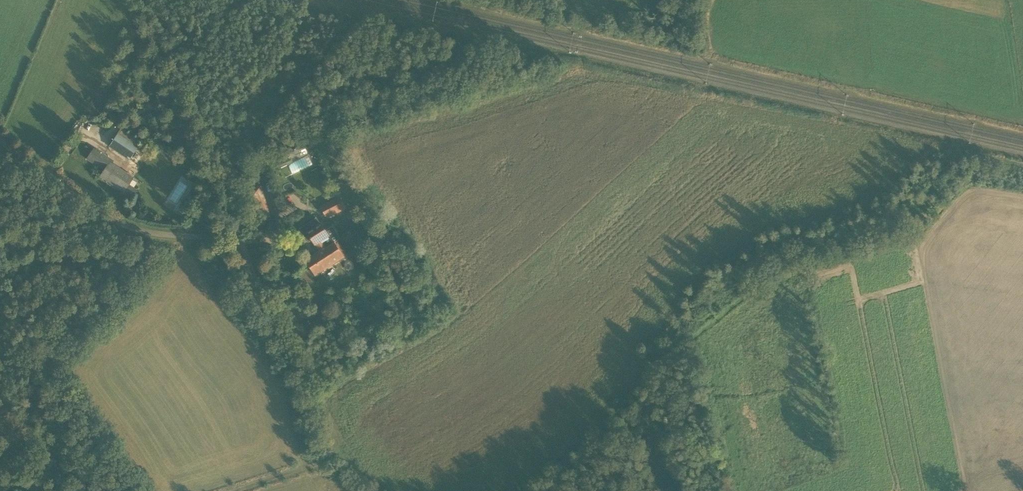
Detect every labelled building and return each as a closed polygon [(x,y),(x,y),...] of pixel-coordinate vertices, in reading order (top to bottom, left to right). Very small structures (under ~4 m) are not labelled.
[(109,146),(129,160),(134,153),(138,147),(117,133),(109,146)] [(291,150),(285,152),(287,156),(292,153),(295,155),(299,153),(300,149),(306,147),(303,140),(297,143),(298,145),(296,145),(292,147),(291,150)] [(130,199),(136,191),(137,190),(128,184),(133,178),(111,164),(114,161),(94,148),(87,159),(104,170),(100,176),(122,190),(121,193),(130,199)] [(308,155),(287,164),(292,174),(313,165),(308,155)] [(180,183),(177,190),(187,193),(189,186),(180,183)] [(253,222),(263,219),(269,217),(260,188),(245,193),(253,222)] [(326,218),(346,208),(340,196),(320,206),(326,218)] [(185,198),(179,208),(187,213),(193,203),(185,198)] [(327,235),(328,234),(321,224),(320,224),(316,218),(298,230),(303,237),(304,236),(307,241),(311,238),(320,251),(331,243),(332,243),(334,242),(330,237),(329,238),(327,235)] [(346,241),(358,233),(355,228),(343,236),(346,241)] [(331,243),(320,251),(306,260),(316,275),(344,256),(342,252),(345,250),(341,244),(338,246),(335,242),(334,243),(334,242),(332,243),(331,243)] [(302,338),(311,333),(305,320),(296,325),(299,332),(302,338)]
